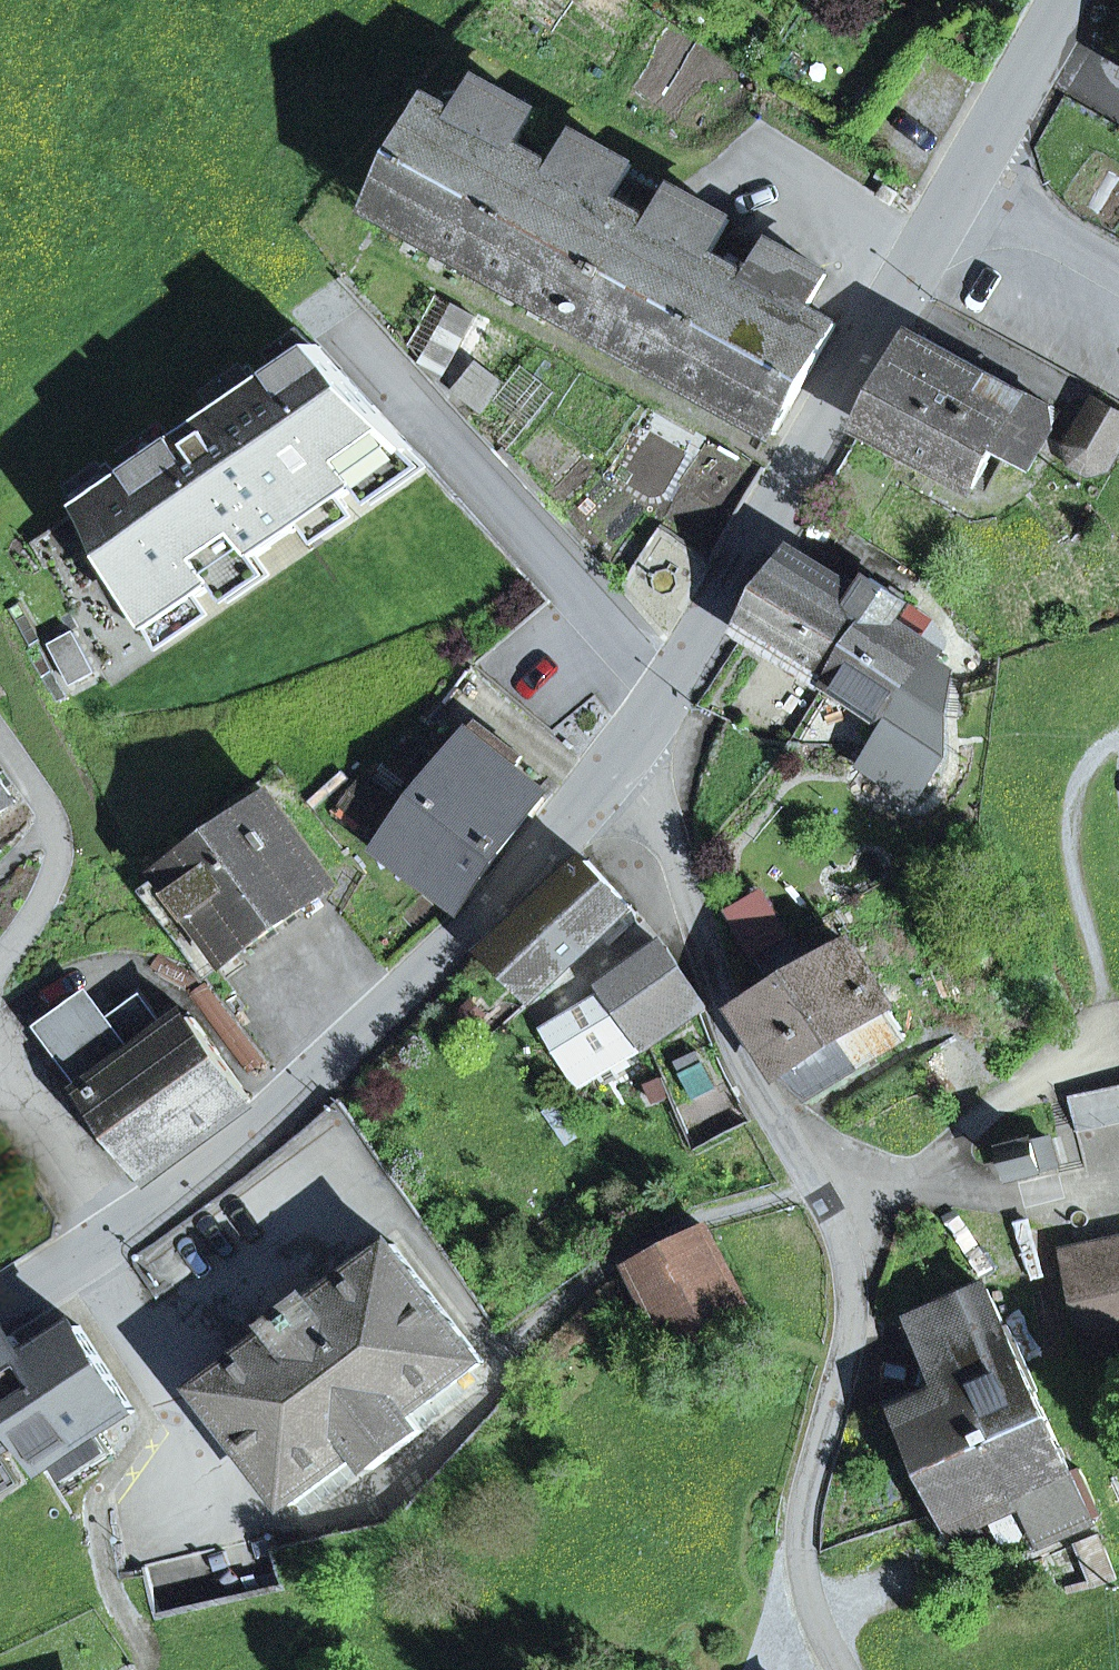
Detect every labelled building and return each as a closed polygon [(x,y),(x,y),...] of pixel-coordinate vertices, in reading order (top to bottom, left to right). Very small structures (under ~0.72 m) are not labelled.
[(710,253),(729,221),(678,193),(660,225),(613,199),(632,167),(581,138),(563,171),(517,145),(535,112),(484,84),(466,116),(437,100),(375,210),(430,241),(532,298),(631,353),(731,410),(775,434),(837,324),(807,308),(825,275),(775,247),(757,279),(710,253)] [(269,349),(283,370),(319,344),(306,324),(269,349)] [(975,402),(977,403),(993,376),(918,333),(864,428),(937,468),(975,402)] [(361,486),(414,449),(319,344),(283,370),(266,381),(225,409),(181,440),(140,468),(122,480),(85,505),(151,630),(202,595),(218,584),(259,556),(304,525),(345,497),(361,486)] [(211,389),(225,409),(266,381),(252,361),(211,389)] [(494,405),(527,429),(555,392),(523,368),(494,405)] [(1036,432),(1049,408),(993,376),(977,403),(975,402),(937,468),(973,488),(993,453),(1028,472),(1046,439),(1036,432)] [(1118,447),(1118,415),(1096,401),(1082,425),(1118,447)] [(126,448),(140,468),(181,440),(167,420),(126,448)] [(1092,472),(1107,468),(1118,447),(1082,425),(1070,446),(1075,462),(1092,472)] [(361,486),(375,506),(428,470),(414,449),(361,486)] [(71,485),(85,505),(122,480),(108,460),(71,485)] [(304,525),(318,545),(359,517),(345,497),(304,525)] [(218,584),(231,604),(273,576),(259,556),(218,584)] [(797,556),(747,630),(827,684),(857,640),(854,638),(887,589),(872,578),(859,597),(797,556)] [(895,624),(909,603),(887,589),(854,638),(857,640),(827,684),(890,725),(939,653),(895,624)] [(151,630),(165,650),(216,615),(202,595),(151,630)] [(72,685),(95,672),(74,632),(50,645),(72,685)] [(453,753),(384,847),(433,882),(472,831),(465,825),(510,765),(514,768),(521,757),(506,746),(499,755),(470,732),(453,753)] [(378,783),(404,802),(437,757),(411,738),(378,783)] [(460,902),(531,811),(535,815),(545,802),(535,794),(540,786),(514,768),(510,765),(465,825),(472,831),(433,882),(460,902)] [(16,802),(0,779),(0,812),(16,802)] [(343,806),(364,822),(385,796),(364,780),(343,806)] [(143,892),(204,977),(335,885),(274,799),(143,892)] [(588,861),(490,950),(532,998),(631,907),(588,861)] [(731,913),(754,951),(778,937),(755,898),(731,913)] [(782,1078),(806,1096),(860,1063),(806,973),(810,971),(791,938),(767,952),(787,984),(740,1012),(782,1078)] [(905,1036),(851,946),(810,971),(806,973),(860,1063),(905,1036)] [(648,1045),(704,1011),(667,949),(610,987),(648,1045)] [(89,998),(47,1028),(152,1174),(238,1113),(219,1086),(234,1075),(192,1017),(165,1037),(141,1003),(109,1026),(89,998)] [(253,1100),(234,1075),(219,1086),(238,1113),(253,1100)] [(1069,1098),(1076,1133),(1118,1124),(1118,1087),(1069,1098)] [(1057,1167),(1049,1139),(1007,1149),(1015,1178),(1057,1167)] [(677,1353),(751,1315),(708,1230),(634,1268),(677,1353)] [(1088,1354),(1118,1348),(1118,1240),(1067,1251),(1088,1354)] [(373,1469),(424,1431),(412,1415),(483,1361),(395,1245),(317,1303),(313,1298),(275,1326),(279,1332),(202,1391),(290,1507),(361,1453),(373,1469)] [(937,1468),(1033,1426),(1047,1420),(988,1289),(920,1318),(954,1397),(944,1402),(913,1415),(937,1468)] [(944,1402),(954,1397),(920,1318),(909,1322),(944,1402)] [(6,1454),(26,1441),(45,1469),(55,1462),(102,1433),(134,1411),(79,1326),(27,1359),(13,1337),(0,1345),(0,1457),(6,1454)] [(1060,1448),(1045,1455),(1033,1426),(937,1468),(960,1521),(1027,1492),(1047,1543),(1094,1523),(1060,1448)] [(55,1462),(69,1483),(115,1453),(102,1433),(55,1462)] [(25,1485),(6,1454),(0,1457),(0,1500),(25,1485)] [(157,1617),(282,1589),(272,1542),(147,1570),(157,1617)]
